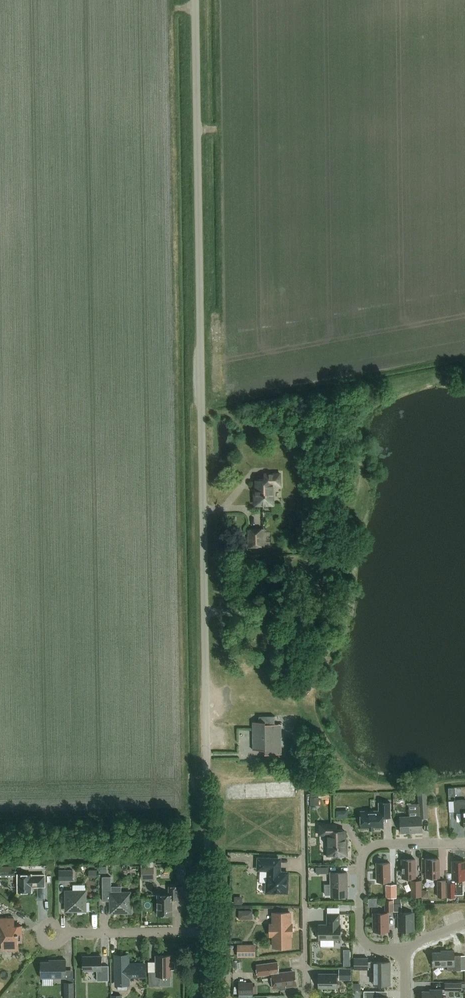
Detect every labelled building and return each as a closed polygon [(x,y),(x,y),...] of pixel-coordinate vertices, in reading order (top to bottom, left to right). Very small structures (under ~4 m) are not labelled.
[(255,504),(273,503),(273,485),(281,485),(280,473),(265,474),(265,480),(256,480),(257,495),(255,495),(255,504)] [(263,529),(247,529),(248,548),(263,547),(263,529)] [(296,534),(296,546),(306,546),(306,534),(304,534),(304,530),(297,530),(297,533),(297,534),(296,534)] [(259,721),(252,721),(253,750),(265,750),(265,754),(282,754),(282,724),(275,724),(275,716),(259,716),(259,721)] [(423,818),(429,818),(428,803),(428,792),(420,792),(421,816),(401,817),(402,833),(412,832),(412,833),(417,833),(417,832),(424,831),(423,818)] [(311,805),(319,805),(319,795),(311,795),(311,797),(310,797),(311,805)] [(455,800),(455,801),(456,812),(464,812),(464,829),(464,800),(455,800)] [(385,817),(392,817),(392,802),(380,803),(381,811),(362,811),(362,827),(385,827),(385,817)] [(329,855),(347,854),(347,845),(346,845),(345,830),(337,830),(337,824),(321,824),(321,834),(329,834),(329,855)] [(288,892),(289,872),(282,872),(282,871),(280,868),(279,868),(278,868),(278,859),(259,858),(258,869),(260,870),(260,881),(268,881),(268,883),(267,883),(266,893),(276,893),(276,892),(288,892)] [(412,897),(422,897),(422,881),(417,881),(416,859),(403,860),(403,878),(412,878),(412,897)] [(427,877),(440,877),(440,859),(427,859),(427,877)] [(448,883),(448,897),(456,897),(456,894),(463,894),(463,880),(464,880),(464,861),(453,861),(454,880),(454,883),(448,883)] [(378,881),(391,881),(391,862),(378,863),(378,881)] [(154,863),(142,863),(142,880),(155,879),(154,863)] [(73,880),(73,871),(73,870),(59,870),(60,880),(73,880)] [(332,894),(332,896),(348,896),(348,872),(332,872),(332,883),(332,894)] [(18,892),(32,892),(32,887),(45,887),(45,875),(32,875),(32,874),(18,874),(18,892)] [(122,912),(122,913),(132,913),(132,903),(131,903),(130,892),(122,893),(122,887),(112,887),(112,876),(103,877),(103,901),(111,901),(111,912),(122,912)] [(438,897),(447,897),(446,880),(438,880),(438,897)] [(397,884),(386,884),(386,897),(397,897),(397,884)] [(158,915),(173,914),(173,899),(179,899),(179,886),(170,886),(170,895),(158,895),(158,915)] [(87,911),(87,902),(86,902),(86,891),(67,891),(67,910),(78,910),(78,912),(87,911)] [(234,896),(234,904),(242,904),(242,896),(234,896)] [(386,911),(394,911),(394,899),(386,899),(386,911)] [(239,910),(239,919),(253,919),(252,910),(239,910)] [(291,912),(274,912),(274,924),(270,924),(271,935),(274,935),(274,947),(291,947),(291,935),(293,935),(293,924),(291,924),(291,912)] [(341,939),(341,924),(340,924),(340,913),(328,913),(328,924),(319,924),(319,938),(341,939)] [(375,931),(388,931),(388,913),(375,913),(375,931)] [(400,931),(414,931),(414,913),(400,913),(400,931)] [(22,926),(15,926),(15,918),(0,918),(0,930),(3,930),(3,949),(19,949),(19,942),(23,942),(22,926)] [(238,957),(250,957),(256,957),(256,944),(238,945),(238,957)] [(433,953),(433,966),(448,966),(448,971),(461,971),(461,956),(454,956),(454,951),(446,951),(446,953),(433,953)] [(150,986),(162,985),(161,975),(171,975),(171,969),(174,969),(175,968),(175,963),(174,962),(171,962),(171,955),(156,955),(156,971),(149,972),(150,986)] [(109,980),(109,965),(102,965),(102,956),(84,956),(84,970),(97,970),(98,981),(109,980)] [(116,956),(117,984),(129,984),(129,976),(146,976),(145,964),(129,964),(129,956),(116,956)] [(368,968),(368,958),(355,957),(354,968),(368,968)] [(66,960),(55,960),(55,962),(41,962),(42,978),(67,978),(66,960)] [(294,982),(297,982),(296,973),(293,974),(292,971),(280,973),(278,961),(257,964),(258,976),(272,974),(274,988),(294,985),(294,982)] [(390,984),(390,962),(374,961),(374,984),(390,984)] [(338,967),(338,979),(351,979),(351,967),(338,967)] [(319,987),(337,987),(337,974),(319,974),(319,987)] [(65,997),(75,997),(74,982),(65,982),(65,997)] [(254,994),(254,982),(240,982),(240,994),(254,994)] [(434,989),(434,990),(422,991),(422,997),(443,997),(443,989),(434,989)]
